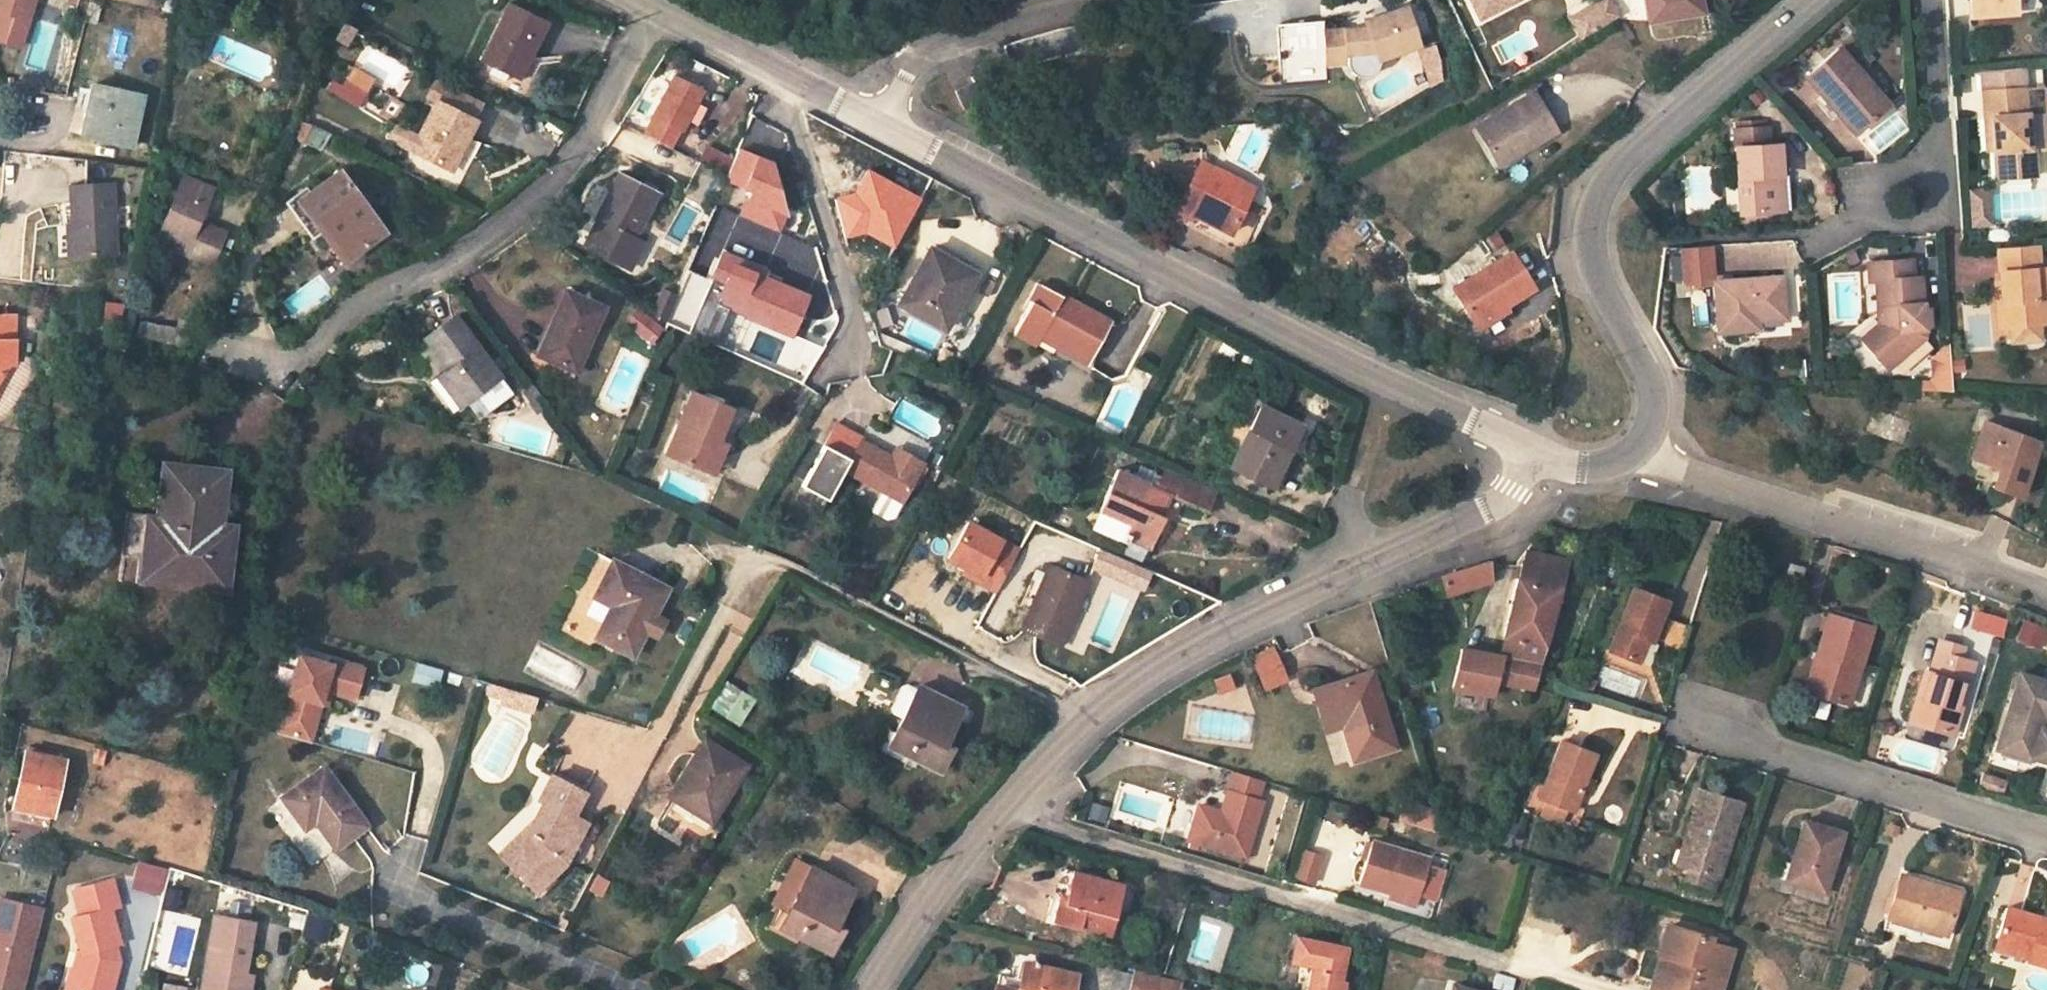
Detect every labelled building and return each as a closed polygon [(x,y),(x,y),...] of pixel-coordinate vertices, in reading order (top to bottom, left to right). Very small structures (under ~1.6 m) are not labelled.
[(33,22),(39,0),(0,0),(0,12),(33,22)] [(1479,17),(1514,0),(1471,0),(1479,17)] [(1615,20),(1604,0),(1603,0),(1571,18),(1583,38),(1615,20)] [(1649,24),(1704,14),(1702,0),(1645,0),(1649,24)] [(1972,16),(2016,13),(2015,0),(1971,0),(1972,16)] [(481,61),(492,66),(508,74),(520,80),(548,22),(510,3),(481,61)] [(1367,28),(1325,31),(1327,64),(1348,62),(1348,69),(1352,75),(1358,78),(1367,78),(1372,76),(1377,71),(1379,65),(1379,60),(1420,46),(1405,7),(1364,22),(1367,28)] [(1327,64),(1325,31),(1324,21),(1271,24),(1275,83),(1328,79),(1327,64)] [(342,23),(336,38),(347,44),(355,29),(342,23)] [(1437,45),(1422,51),(1435,87),(1447,83),(1442,60),(1437,45)] [(1805,77),(1834,110),(1840,106),(1860,128),(1888,104),(1838,48),(1805,77)] [(504,81),(508,74),(492,66),(489,74),(504,81)] [(2004,178),(2036,176),(2034,147),(2046,146),(2046,133),(2042,66),(1981,70),(1984,118),(1991,117),(1994,151),(2002,151),(2004,178)] [(675,76),(648,128),(666,137),(671,126),(679,129),(685,118),(692,103),(695,105),(703,90),(675,76)] [(436,102),(471,119),(479,103),(435,81),(426,97),(436,102)] [(971,82),(956,91),(966,109),(981,100),(971,82)] [(92,85),(81,134),(131,146),(143,97),(92,85)] [(1475,127),(1493,157),(1517,144),(1521,151),(1557,130),(1534,91),(1475,127)] [(412,151),(450,169),(474,120),(471,119),(436,102),(412,151)] [(692,103),(685,118),(697,123),(704,109),(695,105),(692,103)] [(1840,106),(1834,110),(1854,133),(1860,128),(1840,106)] [(1987,152),(1994,151),(1991,117),(1984,118),(1987,152)] [(300,120),(293,136),(303,141),(311,125),(300,120)] [(1734,122),(1734,130),(1766,127),(1765,120),(1734,122)] [(1255,174),(1272,136),(1241,122),(1224,160),(1255,174)] [(1740,214),(1775,211),(1772,175),(1782,175),(1779,144),(1767,145),(1766,127),(1734,130),(1740,214)] [(1517,144),(1493,157),(1497,165),(1521,151),(1517,144)] [(727,168),(730,150),(704,146),(701,164),(727,168)] [(785,213),(770,163),(737,149),(725,178),(751,189),(739,216),(778,231),(785,213)] [(1996,178),(2004,178),(2002,151),(1994,151),(1996,178)] [(1187,224),(1245,254),(1263,217),(1244,208),(1253,188),(1201,162),(1177,211),(1190,218),(1187,224)] [(894,247),(921,198),(869,170),(855,196),(838,200),(842,218),(842,219),(843,220),(847,237),(867,232),(894,247)] [(309,193),(306,195),(320,214),(313,219),(323,232),(343,261),(383,232),(339,171),(309,193)] [(634,238),(658,191),(620,171),(595,220),(598,221),(589,239),(611,251),(608,256),(630,268),(642,243),(634,238)] [(1772,175),(1775,211),(1784,210),(1782,175),(1772,175)] [(195,229),(198,223),(212,190),(184,178),(157,239),(212,263),(224,235),(209,228),(206,234),(195,229)] [(75,225),(77,256),(116,254),(113,185),(70,187),(72,225),(75,225)] [(306,195),(309,193),(306,188),(285,203),(311,240),(323,232),(313,219),(300,200),(306,195)] [(1974,226),(1993,225),(1991,188),(1971,190),(1974,226)] [(320,214),(306,195),(300,200),(313,219),(320,214)] [(209,228),(198,223),(195,229),(206,234),(209,228)] [(75,225),(72,225),(68,225),(69,256),(77,256),(75,225)] [(1711,245),(1682,249),(1684,284),(1713,282),(1711,245)] [(1999,249),(2001,282),(2002,304),(2006,303),(2008,327),(2010,327),(2011,343),(2042,341),(2041,324),(2046,324),(2046,267),(2039,268),(2038,246),(1999,249)] [(899,304),(946,329),(976,273),(930,248),(899,304)] [(711,280),(723,285),(725,286),(734,265),(738,255),(724,249),(711,280)] [(1453,288),(1474,322),(1502,304),(1503,306),(1532,287),(1511,252),(1453,288)] [(767,268),(738,255),(734,265),(763,277),(767,268)] [(1925,325),(1924,308),(1921,276),(1914,276),(1912,259),(1868,262),(1869,280),(1876,280),(1879,323),(1861,337),(1887,368),(1926,337),(1925,325)] [(809,296),(763,277),(734,265),(725,286),(723,285),(717,303),(730,308),(745,315),(792,335),(809,296)] [(723,285),(711,280),(687,270),(666,322),(714,344),(730,308),(717,303),(723,285)] [(1751,321),(1759,321),(1786,319),(1783,276),(1713,282),(1717,333),(1752,330),(1751,321)] [(323,280),(286,292),(293,314),(330,302),(323,280)] [(1040,285),(1032,301),(1037,303),(1045,288),(1040,285)] [(1044,332),(1092,357),(1110,323),(1045,288),(1037,303),(1032,301),(1014,334),(1036,346),(1040,340),(1044,332)] [(658,303),(667,307),(673,293),(664,289),(658,303)] [(576,371),(604,307),(566,290),(545,338),(548,340),(540,356),(576,371)] [(1999,328),(2008,327),(2006,303),(2002,304),(1997,304),(1999,328)] [(1505,310),(1503,306),(1502,304),(1474,322),(1477,328),(1505,310)] [(663,327),(638,306),(626,322),(651,343),(663,327)] [(730,308),(714,344),(730,351),(745,315),(730,308)] [(455,412),(467,402),(478,394),(489,409),(511,392),(455,315),(424,338),(448,369),(432,381),(455,412)] [(0,316),(0,340),(15,340),(15,316),(0,316)] [(1759,330),(1759,321),(1751,321),(1752,330),(1759,330)] [(145,322),(142,336),(172,343),(175,329),(145,322)] [(1088,365),(1092,357),(1044,332),(1040,340),(1088,365)] [(9,364),(15,365),(15,340),(0,340),(0,380),(9,364)] [(1929,382),(1930,390),(1952,391),(1948,343),(1933,358),(1934,379),(1929,382)] [(540,393),(532,382),(523,389),(531,400),(540,393)] [(1929,382),(1918,383),(1919,390),(1930,390),(1929,382)] [(666,455),(705,470),(717,440),(731,407),(692,391),(666,455)] [(478,394),(467,402),(478,416),(489,409),(478,394)] [(1305,428),(1261,406),(1231,466),(1272,487),(1291,449),(1293,450),(1305,428)] [(1996,437),(2001,426),(1986,420),(1981,432),(1996,437)] [(924,463),(904,452),(900,460),(862,440),(863,438),(836,423),(824,445),(850,459),(844,471),(882,492),(872,510),(888,519),(895,517),(903,503),(902,503),(924,463)] [(2005,471),(1999,489),(2021,497),(2041,442),(2001,426),(1996,437),(1981,432),(1971,458),(1998,468),(2005,471)] [(726,444),(717,440),(705,470),(715,474),(726,444)] [(850,459),(824,445),(801,486),(828,500),(844,471),(850,459)] [(190,575),(202,577),(215,578),(221,529),(216,528),(222,474),(168,467),(162,516),(127,511),(122,556),(140,558),(138,577),(190,583),(190,575)] [(1161,514),(1171,493),(1209,510),(1217,490),(1167,468),(1159,488),(1150,483),(1150,482),(1118,469),(1100,511),(1129,524),(1124,537),(1151,549),(1165,516),(1161,514)] [(1991,486),(1999,489),(2005,471),(1998,468),(1991,486)] [(1066,481),(1073,485),(1079,475),(1072,471),(1066,481)] [(949,561),(968,572),(966,576),(994,592),(1018,550),(970,523),(949,561)] [(1144,589),(1152,568),(1098,547),(1090,568),(1144,589)] [(1569,559),(1527,551),(1500,657),(1462,649),(1453,687),(1492,695),(1496,681),(1534,688),(1569,559)] [(596,636),(605,640),(631,654),(666,588),(629,569),(613,560),(595,595),(612,604),(596,636)] [(1442,577),(1447,594),(1493,581),(1491,562),(1442,577)] [(1791,563),(1788,573),(1801,577),(1804,567),(1791,563)] [(1032,631),(1061,644),(1088,580),(1050,564),(1022,627),(1032,631)] [(1668,601),(1634,588),(1610,650),(1639,661),(1647,639),(1653,641),(1668,601)] [(1108,592),(1092,643),(1114,650),(1130,598),(1108,592)] [(1830,615),(1819,652),(1827,654),(1815,694),(1849,704),(1872,628),(1830,615)] [(1684,650),(1691,626),(1667,618),(1659,641),(1684,650)] [(1964,647),(1941,640),(1931,673),(1925,672),(1910,722),(1953,734),(1975,661),(1961,656),(1964,647)] [(1271,647),(1251,655),(1265,687),(1285,678),(1271,647)] [(1827,654),(1819,652),(1807,691),(1815,694),(1827,654)] [(299,655),(277,732),(309,741),(317,714),(307,712),(311,700),(320,702),(324,689),(330,690),(354,697),(363,668),(331,659),(330,664),(299,655)] [(415,662),(412,683),(440,687),(442,666),(415,662)] [(1332,684),(1344,724),(1354,759),(1394,747),(1372,671),(1332,684)] [(2020,671),(1996,749),(2031,760),(2032,758),(2046,762),(2046,680),(2020,671)] [(1230,674),(1214,679),(1218,691),(1233,685),(1230,674)] [(727,682),(711,706),(739,725),(755,700),(727,682)] [(904,717),(918,688),(908,683),(903,685),(892,707),(894,712),(904,717)] [(1324,731),(1344,724),(1332,684),(1312,690),(1324,731)] [(488,685),(485,702),(536,709),(538,691),(488,685)] [(961,706),(919,685),(918,688),(904,717),(896,732),(890,728),(879,749),(914,766),(918,759),(939,770),(951,746),(944,742),(961,706)] [(324,689),(320,702),(326,704),(330,690),(324,689)] [(311,700),(307,712),(317,714),(320,702),(311,700)] [(689,774),(674,799),(711,822),(745,766),(704,740),(684,771),(689,774)] [(1540,797),(1547,800),(1568,808),(1574,810),(1594,756),(1560,743),(1540,797)] [(32,806),(31,810),(51,814),(63,760),(25,752),(14,802),(32,806)] [(366,826),(324,767),(281,797),(304,828),(315,821),(335,848),(366,826)] [(1264,780),(1234,771),(1221,814),(1199,808),(1190,841),(1246,858),(1263,804),(1257,802),(1264,780)] [(565,831),(572,817),(584,794),(551,776),(538,801),(542,803),(527,832),(535,837),(508,862),(536,891),(564,864),(578,837),(565,831)] [(1701,789),(1687,835),(1696,838),(1687,868),(1720,879),(1743,802),(1701,789)] [(1568,808),(1547,800),(1541,815),(1563,823),(1568,808)] [(1092,801),(1087,819),(1106,823),(1110,805),(1092,801)] [(1405,805),(1399,821),(1441,834),(1435,815),(1405,805)] [(50,822),(51,814),(31,810),(30,817),(50,822)] [(586,823),(572,817),(565,831),(578,837),(586,823)] [(1785,880),(1825,893),(1844,832),(1804,820),(1785,880)] [(501,855),(508,862),(535,837),(527,832),(525,831),(501,855)] [(1678,866),(1687,868),(1696,838),(1687,835),(1678,866)] [(1429,857),(1371,840),(1358,883),(1416,900),(1429,857)] [(1316,885),(1326,854),(1304,847),(1294,878),(1316,885)] [(164,892),(171,867),(137,858),(131,883),(164,892)] [(771,905),(780,909),(787,913),(811,867),(795,859),(771,905)] [(853,889),(811,867),(787,913),(780,909),(770,930),(797,943),(799,937),(830,952),(843,928),(835,924),(853,889)] [(1717,888),(1720,879),(1687,868),(1684,878),(1717,888)] [(1065,902),(1074,871),(1066,869),(1058,900),(1065,902)] [(1125,884),(1074,871),(1065,902),(1058,900),(1052,921),(1111,937),(1125,884)] [(1901,875),(1888,916),(1947,935),(1960,894),(1901,875)] [(118,961),(113,944),(118,943),(109,908),(118,906),(110,879),(71,889),(75,904),(79,903),(82,914),(69,918),(79,954),(76,953),(72,969),(75,970),(78,975),(74,989),(111,989),(115,973),(110,971),(111,963),(118,961)] [(1194,882),(1184,879),(1182,887),(1191,891),(1194,882)] [(40,922),(43,908),(0,898),(0,912),(40,922)] [(1996,944),(2029,954),(2028,959),(2046,965),(2046,926),(2040,924),(2042,918),(2007,906),(1996,944)] [(7,989),(23,989),(40,922),(0,912),(0,988),(7,989)] [(212,913),(199,989),(204,989),(248,989),(251,972),(244,971),(252,919),(212,913)] [(304,934),(328,941),(334,919),(309,913),(304,934)] [(1661,955),(1676,959),(1668,989),(1720,989),(1732,949),(1710,942),(1711,937),(1670,925),(1661,955)] [(1311,982),(1309,989),(1338,989),(1347,949),(1298,938),(1293,961),(1301,963),(1315,966),(1311,982)] [(1994,948),(2028,959),(2029,954),(1996,944),(1994,948)] [(1661,955),(1651,988),(1658,989),(1668,989),(1676,959),(1661,955)] [(1300,980),(1311,982),(1315,966),(1301,963),(1300,980)] [(1078,976),(1026,964),(1022,980),(1001,975),(997,989),(1075,989),(1078,976)] [(1135,973),(1115,967),(1109,988),(1118,989),(1130,989),(1135,973)] [(70,969),(64,989),(74,989),(78,975),(75,970),(72,969),(70,969)] [(1495,971),(1491,985),(1509,989),(1510,989),(1514,977),(1495,971)] [(1130,989),(1178,989),(1179,987),(1180,984),(1135,973),(1130,989)]
